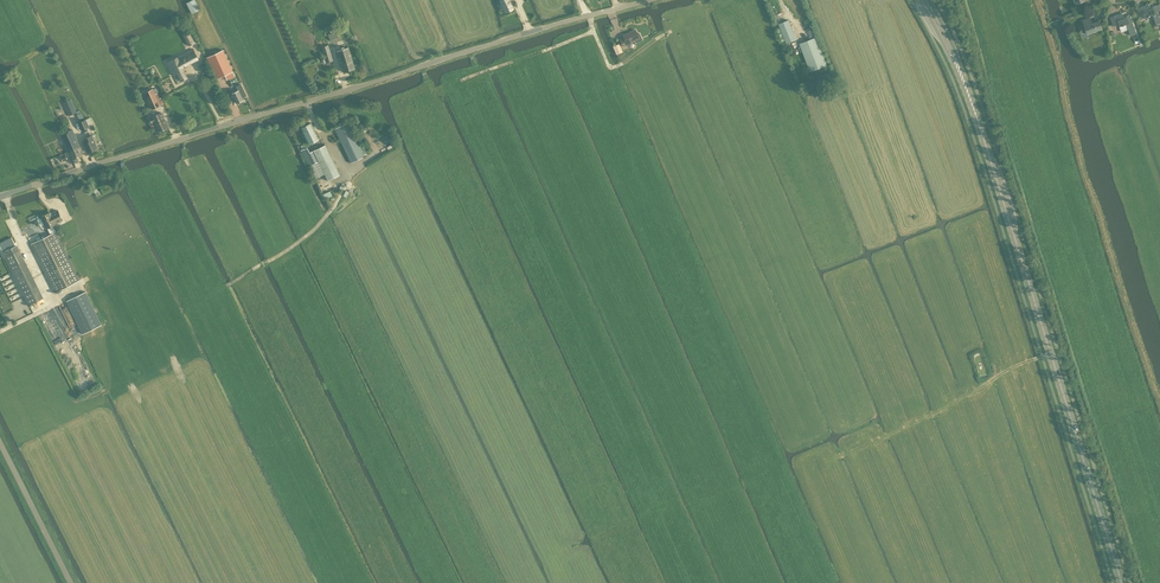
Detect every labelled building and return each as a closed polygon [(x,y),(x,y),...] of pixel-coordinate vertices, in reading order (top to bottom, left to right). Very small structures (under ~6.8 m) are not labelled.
[(195,0),(193,0),(186,3),(191,14),(200,10),(195,0)] [(499,0),(501,5),(499,6),(501,11),(504,9),(505,12),(513,9),(509,0),(499,0)] [(1137,8),(1139,15),(1143,14),(1144,17),(1149,16),(1149,17),(1153,15),(1157,26),(1159,27),(1159,26),(1159,4),(1153,6),(1153,8),(1151,8),(1149,4),(1137,8)] [(1131,35),(1136,33),(1130,14),(1126,16),(1127,17),(1124,18),(1123,13),(1111,17),(1114,26),(1119,24),(1120,26),(1127,24),(1131,35)] [(1083,21),(1084,24),(1079,26),(1081,30),(1086,29),(1087,34),(1102,28),(1100,21),(1092,23),(1090,18),(1083,21)] [(789,20),(779,24),(787,43),(796,39),(789,20)] [(624,38),(620,39),(623,46),(627,44),(627,43),(635,39),(636,43),(642,41),(639,34),(638,34),(636,30),(623,35),(624,38)] [(183,34),(183,35),(188,46),(194,43),(193,43),(195,42),(194,41),(189,31),(183,34)] [(331,40),(337,38),(338,37),(336,31),(333,32),(329,34),(328,34),(330,40),(331,40)] [(810,71),(827,65),(816,37),(800,44),(810,71)] [(623,52),(619,44),(613,47),(616,55),(623,52)] [(326,63),(333,61),(328,45),(321,47),(326,63)] [(793,45),(788,47),(791,56),(796,54),(793,45)] [(343,72),(355,68),(348,47),(337,51),(343,72)] [(182,67),(198,59),(193,49),(166,62),(173,75),(177,73),(181,81),(187,78),(182,67)] [(208,57),(207,57),(217,78),(218,78),(224,75),(225,75),(228,73),(233,71),(223,50),(208,57)] [(233,91),(234,92),(232,93),(236,103),(243,99),(243,98),(246,96),(241,85),(237,86),(239,90),(237,91),(236,89),(233,91)] [(153,89),(144,93),(152,109),(160,105),(155,94),(153,89)] [(69,115),(77,112),(71,99),(63,103),(69,115)] [(149,118),(151,123),(152,123),(154,122),(159,132),(168,128),(168,127),(161,112),(152,116),(152,117),(149,118)] [(86,119),(78,123),(81,130),(89,127),(86,119)] [(352,162),(364,156),(348,122),(335,128),(352,162)] [(308,143),(319,138),(311,123),(301,127),(308,143)] [(73,129),(61,134),(68,150),(80,145),(73,129)] [(97,148),(93,139),(91,135),(84,138),(86,142),(84,143),(88,152),(97,148)] [(316,178),(325,174),(328,180),(340,175),(326,144),(313,150),(319,162),(310,166),(316,178)] [(69,151),(65,153),(65,155),(67,159),(71,157),(72,159),(84,154),(80,145),(68,150),(69,151)] [(308,166),(318,161),(313,151),(309,152),(307,147),(301,150),(308,166)] [(42,218),(37,220),(41,226),(45,224),(47,228),(50,235),(56,232),(53,225),(56,223),(63,219),(58,210),(51,213),(51,212),(41,216),(42,218)] [(50,235),(31,244),(55,292),(81,279),(56,231),(56,232),(50,235)] [(0,244),(0,247),(2,250),(14,244),(11,238),(0,244)] [(17,245),(2,252),(22,291),(35,284),(37,283),(17,245)] [(44,298),(37,283),(35,284),(22,291),(29,305),(44,298)] [(86,292),(67,302),(83,334),(102,324),(86,292)]
